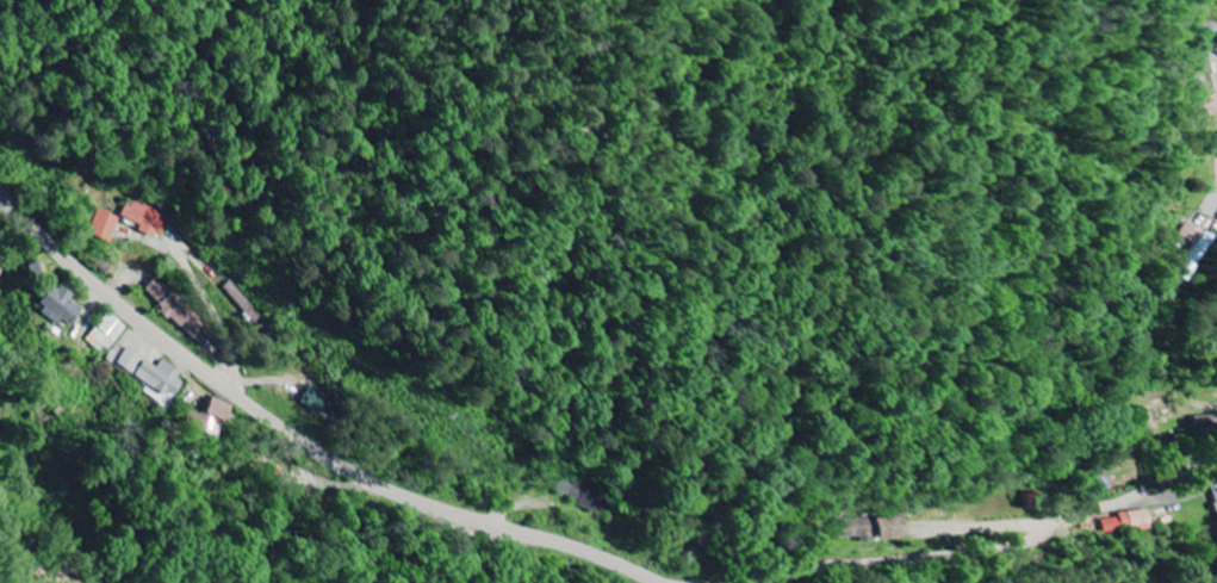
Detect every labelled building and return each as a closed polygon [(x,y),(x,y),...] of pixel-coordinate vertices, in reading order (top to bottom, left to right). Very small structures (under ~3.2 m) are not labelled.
[(135,230),(158,240),(169,216),(127,197),(118,216),(137,225),(135,230)] [(103,245),(116,219),(94,209),(82,235),(103,245)] [(1194,247),(1175,275),(1185,282),(1213,240),(1187,223),(1178,236),(1194,247)] [(144,291),(190,341),(204,329),(157,279),(144,291)] [(260,317),(232,281),(222,288),(251,324),(260,317)] [(53,324),(55,320),(66,327),(78,308),(68,301),(71,297),(48,282),(30,309),(53,324)] [(101,355),(123,329),(103,313),(82,339),(101,355)] [(158,360),(152,369),(124,348),(111,366),(162,404),(182,378),(158,360)] [(297,402),(311,414),(326,397),(312,385),(297,402)] [(227,408),(206,397),(197,416),(186,411),(179,425),(204,436),(211,422),(219,426),(227,408)] [(597,512),(606,492),(564,474),(556,494),(597,512)] [(1206,482),(1216,522),(1216,479),(1206,482)] [(1097,522),(1100,535),(1147,528),(1144,510),(1114,515),(1115,519),(1097,522)] [(903,539),(903,518),(836,520),(836,541),(903,539)]
